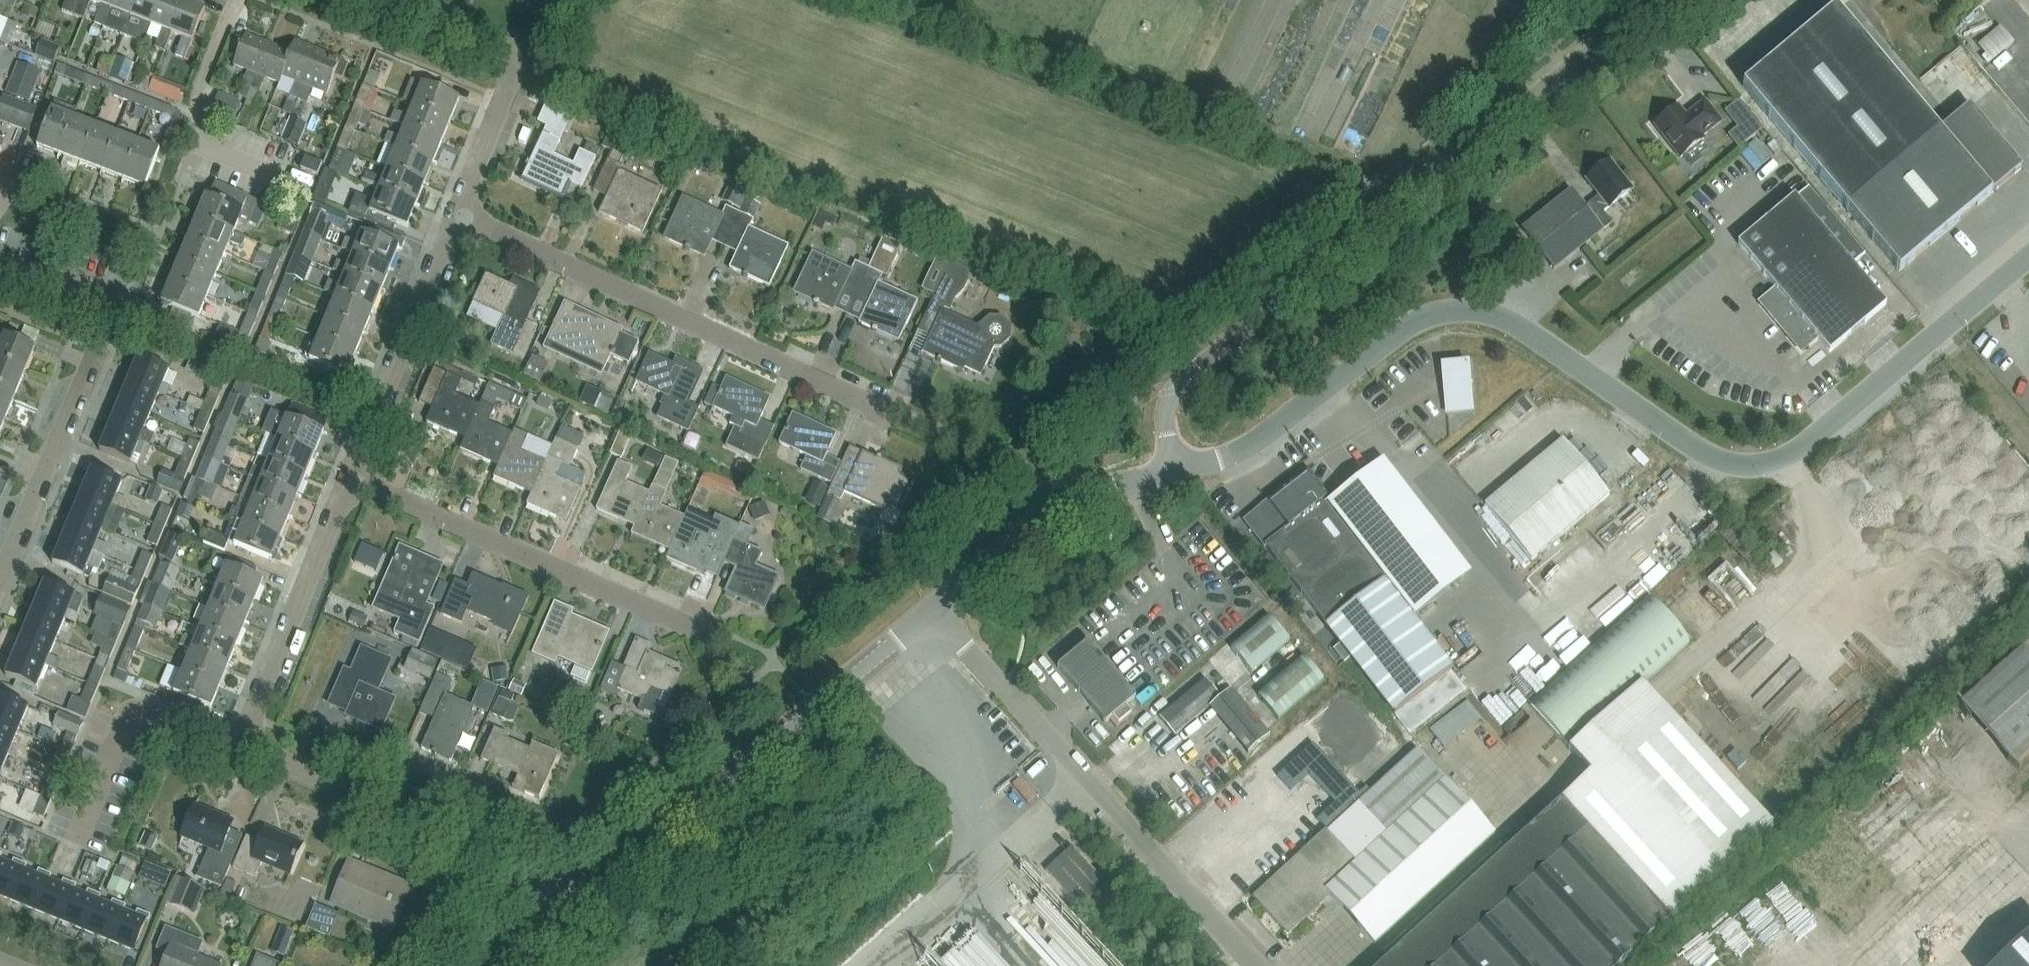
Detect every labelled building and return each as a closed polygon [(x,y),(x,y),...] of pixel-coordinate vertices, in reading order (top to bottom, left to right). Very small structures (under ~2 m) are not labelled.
[(13,11),(16,1),(14,0),(0,0),(0,6),(13,11)] [(84,19),(91,1),(91,0),(66,0),(62,11),(84,19)] [(91,1),(102,5),(94,24),(104,27),(115,0),(91,0),(91,1)] [(104,27),(114,32),(124,35),(138,0),(115,0),(104,27)] [(144,44),(148,34),(162,0),(138,0),(124,35),(144,44)] [(165,52),(172,33),(185,1),(182,0),(162,0),(148,34),(159,39),(155,48),(165,52)] [(175,56),(185,60),(205,9),(185,1),(172,33),(183,37),(175,56)] [(26,5),(22,15),(34,19),(38,10),(26,5)] [(1835,7),(1742,85),(1847,210),(1899,271),(1992,193),(1991,193),(2022,167),(1969,104),(1939,130),(1835,7)] [(1992,12),(1965,29),(1977,49),(2004,32),(1992,12)] [(0,18),(0,41),(4,31),(8,21),(0,18)] [(242,86),(251,89),(269,44),(246,35),(234,66),(247,72),(242,86)] [(43,41),(37,56),(55,63),(61,48),(43,41)] [(295,41),(291,53),(282,77),(295,82),(289,97),(298,100),(318,50),(295,41)] [(282,77),(291,53),(269,44),(251,89),(260,93),(265,79),(279,84),(282,77)] [(341,59),(318,50),(298,100),(307,104),(313,90),(326,95),(341,59)] [(108,77),(114,61),(102,57),(96,72),(108,77)] [(136,64),(117,57),(109,77),(128,85),(136,64)] [(359,74),(363,63),(357,61),(352,72),(359,74)] [(5,94),(29,104),(42,72),(18,62),(5,94)] [(64,78),(86,86),(89,77),(68,68),(64,78)] [(369,71),(363,86),(372,90),(378,75),(369,71)] [(142,90),(149,92),(155,77),(147,75),(142,90)] [(111,85),(89,77),(86,86),(107,94),(111,85)] [(423,84),(413,106),(451,121),(460,99),(423,84)] [(107,94),(129,102),(132,93),(111,85),(107,94)] [(364,111),(372,90),(363,86),(354,107),(364,111)] [(253,109),(260,93),(251,89),(247,99),(244,106),(253,109)] [(153,101),(132,93),(129,102),(150,110),(153,101)] [(210,113),(233,122),(240,103),(218,94),(210,113)] [(29,133),(38,110),(3,97),(0,105),(0,122),(29,133)] [(52,110),(37,147),(59,156),(73,118),(77,110),(55,101),(52,110)] [(175,109),(153,101),(150,110),(171,119),(175,109)] [(295,104),(287,101),(282,112),(291,116),(295,104)] [(1685,115),(1677,106),(1654,124),(1680,158),(1704,139),(1701,136),(1720,121),(1704,101),(1685,115)] [(1738,128),(1751,117),(1738,101),(1725,111),(1738,128)] [(573,164),(553,155),(572,115),(547,104),(538,123),(547,127),(543,134),(521,180),(563,199),(570,184),(581,189),(595,158),(580,151),(573,164)] [(442,142),(451,121),(413,106),(409,117),(395,111),(391,121),(405,127),(442,142)] [(354,107),(345,129),(355,132),(364,111),(354,107)] [(73,118),(59,156),(81,164),(95,126),(73,118)] [(291,118),(282,141),(294,145),(303,123),(291,118)] [(95,126),(81,164),(102,172),(116,134),(95,126)] [(397,148),(396,149),(433,164),(442,142),(405,127),(401,138),(388,133),(384,143),(397,148)] [(355,132),(345,129),(337,149),(346,153),(355,132)] [(116,134),(102,172),(123,180),(138,142),(116,134)] [(138,142),(123,180),(145,188),(159,151),(138,142)] [(337,149),(328,171),(338,174),(346,153),(337,149)] [(396,149),(388,170),(425,184),(433,164),(396,149)] [(618,171),(625,156),(612,150),(593,191),(606,197),(599,213),(643,233),(662,191),(618,171)] [(301,169),(318,176),(322,165),(305,158),(301,169)] [(1521,230),(1553,269),(1612,223),(1603,212),(1631,189),(1608,160),(1586,178),(1599,194),(1583,206),(1570,190),(1521,230)] [(416,205),(425,184),(388,170),(383,180),(366,173),(362,183),(379,190),(379,191),(416,205)] [(741,211),(752,188),(732,179),(721,202),(741,211)] [(206,196),(197,217),(234,233),(239,221),(248,225),(258,202),(215,184),(209,197),(206,196)] [(330,193),(317,187),(313,199),(326,204),(330,193)] [(356,194),(348,213),(393,231),(397,223),(407,227),(416,205),(379,191),(374,202),(356,194)] [(1886,305),(1795,196),(1738,244),(1776,290),(1761,303),(1801,350),(1817,337),(1830,353),(1886,305)] [(714,236),(727,243),(740,214),(726,207),(722,216),(683,197),(664,238),(704,257),(714,236)] [(740,214),(753,220),(760,205),(747,199),(740,214)] [(313,206),(302,234),(311,238),(321,242),(327,226),(330,227),(335,215),(313,206)] [(740,214),(727,243),(739,248),(730,269),(770,287),(788,246),(749,228),(753,220),(740,214)] [(234,233),(197,217),(188,239),(225,254),(230,242),(242,247),(245,238),(234,233)] [(369,228),(367,234),(399,247),(399,248),(402,249),(405,241),(405,240),(370,226),(369,228)] [(342,250),(353,255),(390,270),(399,247),(367,234),(362,232),(357,245),(346,241),(342,250)] [(321,242),(311,238),(302,234),(294,255),(312,263),(321,242)] [(884,237),(869,269),(882,275),(887,277),(902,245),(884,237)] [(216,275),(225,254),(188,239),(179,260),(216,275)] [(272,249),(264,271),(273,275),(282,253),(272,249)] [(841,296),(854,302),(869,269),(855,262),(851,271),(813,253),(793,293),(833,312),(841,296)] [(304,284),(312,263),(294,255),(285,276),(295,280),(304,284)] [(337,261),(333,271),(344,275),(344,276),(381,291),(390,270),(353,255),(349,265),(337,261)] [(216,275),(179,260),(170,281),(207,296),(216,275)] [(919,330),(931,336),(923,353),(963,371),(965,368),(981,375),(994,347),(1001,347),(1010,339),(1010,327),(1002,318),(990,318),(981,326),(980,325),(978,329),(943,313),(945,308),(949,310),(954,298),(956,299),(957,297),(964,292),(969,281),(968,272),(969,271),(950,262),(932,299),(933,300),(919,330)] [(898,342),(917,301),(879,283),(882,275),(869,269),(854,302),(866,307),(859,323),(898,342)] [(265,296),(273,275),(264,271),(255,292),(265,296)] [(524,326),(540,292),(520,283),(517,289),(486,275),(473,302),(504,317),(491,344),(523,359),(536,331),(524,326)] [(285,276),(276,298),(286,302),(295,280),(285,276)] [(336,296),(336,297),(373,312),(381,291),(344,276),(340,286),(329,281),(325,291),(336,296)] [(198,318),(207,296),(170,281),(161,302),(198,318)] [(256,317),(265,296),(255,292),(247,313),(256,317)] [(373,312),(336,297),(327,318),(364,333),(373,312)] [(276,298),(268,320),(277,323),(286,302),(276,298)] [(565,303),(547,341),(605,369),(611,356),(629,365),(639,343),(621,334),(623,330),(565,303)] [(248,338),(256,317),(247,313),(238,335),(248,338)] [(327,318),(318,339),(356,354),(364,333),(327,318)] [(277,323),(268,320),(259,340),(269,344),(277,323)] [(0,346),(0,361),(26,372),(35,348),(35,347),(41,331),(27,325),(20,341),(5,335),(0,346)] [(215,336),(233,343),(237,333),(219,326),(215,336)] [(356,354),(318,339),(310,360),(347,376),(356,354)] [(207,382),(216,364),(194,354),(185,373),(207,382)] [(636,366),(630,379),(668,397),(658,417),(688,431),(699,409),(688,404),(703,372),(683,363),(680,369),(649,355),(643,369),(636,366)] [(540,383),(549,364),(532,356),(524,375),(540,383)] [(170,387),(163,384),(170,370),(139,357),(129,379),(160,392),(160,393),(166,396),(170,387)] [(0,361),(0,388),(16,395),(26,372),(0,361)] [(1442,366),(1446,410),(1451,409),(1451,405),(1472,403),(1468,364),(1442,366)] [(432,408),(447,374),(434,368),(419,402),(432,408)] [(479,406),(455,395),(461,380),(447,374),(432,408),(426,422),(465,439),(479,406)] [(721,389),(712,408),(732,417),(729,424),(734,427),(725,446),(758,462),(774,427),(760,420),(770,398),(726,378),(721,389)] [(148,420),(160,393),(160,392),(129,379),(118,407),(148,420)] [(213,381),(208,393),(218,398),(224,385),(213,381)] [(481,402),(495,408),(498,400),(508,404),(513,394),(489,383),(481,402)] [(712,408),(721,389),(713,385),(704,404),(712,408)] [(586,386),(580,402),(593,408),(607,414),(609,410),(614,398),(600,392),(586,386)] [(6,418),(16,395),(0,388),(0,416),(6,418)] [(208,393),(201,411),(211,416),(218,398),(208,393)] [(248,403),(241,400),(230,395),(222,416),(232,420),(239,423),(248,403)] [(540,396),(539,397),(536,404),(548,409),(551,402),(552,401),(540,396)] [(479,406),(465,439),(460,450),(498,466),(512,433),(488,423),(495,408),(481,402),(479,406)] [(265,433),(278,439),(278,438),(315,453),(324,432),(312,427),(317,416),(292,405),(282,429),(269,424),(265,433)] [(118,407),(108,431),(138,444),(148,420),(118,407)] [(203,434),(211,416),(201,411),(193,429),(203,434)] [(831,483),(840,462),(826,456),(836,434),(793,414),(779,443),(807,456),(801,469),(831,483)] [(239,423),(232,420),(222,416),(213,437),(231,444),(239,423)] [(512,433),(498,466),(493,477),(531,494),(546,461),(522,450),(528,436),(514,430),(512,433)] [(108,431),(99,451),(130,464),(138,444),(108,431)] [(620,432),(611,454),(621,459),(631,437),(620,432)] [(204,458),(215,463),(222,465),(231,444),(213,437),(204,458)] [(278,438),(278,439),(269,460),(307,474),(315,453),(278,438)] [(555,439),(546,461),(531,494),(527,505),(566,522),(580,489),(555,478),(561,463),(566,465),(568,463),(571,464),(578,448),(555,439)] [(1610,495),(1562,439),(1484,505),(1532,561),(1610,495)] [(192,462),(199,444),(189,440),(182,458),(192,462)] [(843,463),(829,494),(841,500),(844,492),(884,510),(888,500),(900,505),(899,509),(900,510),(913,480),(912,479),(912,480),(900,475),(902,470),(862,451),(855,468),(843,463)] [(650,493),(635,527),(632,534),(670,551),(684,517),(660,507),(679,463),(666,457),(650,493)] [(179,493),(192,462),(182,458),(174,476),(162,471),(157,483),(179,493)] [(196,479),(206,483),(213,486),(217,477),(222,465),(215,463),(204,458),(196,479)] [(1294,483),(1292,480),(1288,484),(1290,485),(1268,502),(1270,503),(1246,522),(1327,624),(1394,713),(1452,669),(1412,618),(1461,580),(1373,468),(1383,460),(1382,459),(1324,505),(1321,502),(1327,497),(1307,472),(1294,483)] [(250,477),(260,481),(298,497),(307,474),(269,460),(265,471),(254,467),(250,477)] [(736,473),(749,478),(750,477),(754,467),(741,461),(736,472),(736,473)] [(635,527),(650,493),(625,483),(632,468),(618,462),(596,510),(635,527)] [(222,465),(217,477),(225,480),(229,469),(222,465)] [(92,469),(83,490),(113,505),(112,507),(123,511),(128,500),(117,496),(122,482),(92,469)] [(717,488),(733,495),(738,485),(722,478),(717,488)] [(197,505),(206,483),(196,479),(187,500),(197,505)] [(289,517),(298,497),(260,481),(252,502),(289,517)] [(145,500),(157,505),(163,491),(151,486),(145,500)] [(83,490),(72,516),(103,529),(112,507),(113,505),(83,490)] [(755,522),(770,515),(764,501),(748,508),(755,522)] [(280,539),(289,517),(252,502),(247,514),(233,508),(229,518),(236,521),(280,539)] [(830,524),(835,512),(824,506),(818,518),(830,524)] [(161,507),(153,525),(164,529),(172,511),(161,507)] [(684,517),(670,551),(666,558),(706,575),(707,572),(718,577),(724,562),(740,527),(715,516),(713,521),(687,510),(684,517)] [(62,540),(63,540),(93,553),(103,529),(72,516),(62,540)] [(224,537),(208,531),(203,543),(224,551),(227,542),(272,560),(280,539),(236,521),(232,531),(227,530),(224,537)] [(156,547),(164,529),(153,525),(146,543),(156,547)] [(740,525),(740,527),(724,562),(737,568),(726,593),(765,610),(779,577),(756,566),(762,553),(746,546),(753,531),(740,525)] [(169,534),(159,556),(161,562),(160,565),(170,569),(182,539),(169,534)] [(93,553),(63,540),(62,540),(52,564),(90,579),(94,569),(98,571),(104,558),(93,553)] [(1589,542),(1537,589),(1548,600),(1599,554),(1589,542)] [(426,605),(437,580),(424,574),(430,560),(400,546),(374,608),(400,619),(394,633),(420,644),(434,609),(426,605)] [(1783,562),(1774,552),(1766,558),(1775,569),(1783,562)] [(142,553),(135,570),(146,574),(153,557),(142,553)] [(210,584),(217,587),(255,602),(263,580),(254,577),(258,568),(230,557),(221,577),(214,574),(210,584)] [(151,587),(160,590),(170,594),(179,572),(170,569),(160,565),(151,587)] [(111,577),(105,592),(134,604),(146,574),(135,570),(129,584),(111,577)] [(515,628),(528,598),(473,574),(468,586),(455,581),(441,614),(462,623),(467,611),(496,623),(498,620),(515,628)] [(36,602),(67,615),(65,620),(75,625),(80,614),(69,610),(76,595),(45,582),(36,602)] [(160,590),(151,587),(143,606),(153,610),(160,590)] [(208,609),(246,624),(255,602),(217,587),(213,598),(205,596),(201,606),(208,609)] [(124,623),(131,608),(101,595),(92,615),(112,624),(107,636),(117,640),(124,623)] [(1562,799),(1380,965),(1620,965),(1672,919),(1773,826),(1643,685),(1691,641),(1648,595),(1529,704),(1592,772),(1562,799)] [(58,637),(65,620),(67,615),(36,602),(27,624),(58,637)] [(592,671),(608,633),(570,616),(572,611),(555,604),(534,654),(555,663),(557,657),(576,665),(571,676),(586,682),(591,671),(592,671)] [(143,606),(135,627),(144,631),(146,625),(157,629),(163,614),(153,610),(143,606)] [(246,624),(208,609),(200,630),(237,645),(246,624)] [(362,627),(366,618),(353,612),(349,621),(362,627)] [(1232,650),(1252,674),(1292,640),(1271,616),(1232,650)] [(58,637),(27,624),(16,652),(46,665),(58,670),(61,661),(50,656),(58,637)] [(135,652),(144,631),(135,627),(126,648),(135,652)] [(179,646),(191,651),(229,666),(237,645),(200,630),(195,641),(183,636),(179,646)] [(109,659),(117,640),(107,636),(100,656),(109,659)] [(449,637),(440,659),(468,671),(477,649),(449,637)] [(654,716),(664,693),(670,696),(682,668),(648,653),(651,646),(636,640),(623,670),(625,670),(617,689),(642,699),(638,709),(654,716)] [(1059,668),(1107,724),(1137,699),(1089,643),(1059,668)] [(127,674),(135,652),(126,648),(117,670),(127,674)] [(344,670),(329,704),(359,717),(358,721),(381,731),(395,700),(377,692),(390,661),(362,648),(351,673),(344,670)] [(404,669),(431,680),(439,662),(412,650),(404,669)] [(229,666),(191,651),(183,671),(220,687),(229,666)] [(2028,753),(2028,662),(2019,651),(1959,706),(2014,766),(2028,753)] [(46,665),(16,652),(5,676),(36,689),(46,665)] [(1259,695),(1279,719),(1325,679),(1305,655),(1259,695)] [(98,687),(104,670),(94,666),(88,683),(98,687)] [(509,680),(507,667),(491,669),(493,682),(509,680)] [(117,670),(114,680),(123,683),(129,686),(132,678),(130,675),(127,674),(117,670)] [(211,708),(220,687),(183,671),(174,693),(211,708)] [(436,678),(420,714),(434,720),(422,749),(451,761),(476,705),(448,693),(452,685),(454,680),(438,672),(436,678)] [(1222,697),(1207,679),(1161,718),(1176,736),(1222,697)] [(527,685),(514,680),(509,691),(522,696),(527,685)] [(482,682),(477,693),(492,699),(497,688),(482,682)] [(90,706),(98,687),(88,683),(80,702),(90,706)] [(502,691),(492,715),(503,720),(511,703),(512,703),(515,696),(502,691)] [(0,696),(0,723),(19,731),(29,708),(0,696)] [(1435,730),(1453,749),(1487,716),(1470,698),(1435,730)] [(603,710),(600,717),(597,723),(609,728),(612,721),(609,713),(603,710)] [(54,726),(67,732),(60,749),(70,753),(78,736),(79,737),(84,723),(60,713),(54,726)] [(600,717),(591,713),(587,723),(596,726),(597,723),(600,717)] [(19,731),(0,723),(0,751),(9,755),(16,757),(19,749),(13,746),(19,731)] [(56,734),(41,728),(37,738),(52,744),(56,734)] [(559,754),(535,744),(532,751),(507,740),(509,735),(496,730),(483,760),(496,765),(498,762),(522,772),(515,789),(539,799),(559,754)] [(1375,943),(1496,833),(1419,748),(1372,791),(1315,730),(1273,769),(1327,828),(1254,895),(1288,933),(1331,895),(1375,943)] [(62,772),(70,753),(60,749),(52,768),(62,772)] [(0,751),(0,776),(9,755),(0,751)] [(47,779),(40,796),(50,801),(58,783),(47,779)] [(50,801),(40,796),(32,815),(42,819),(50,801)] [(195,807),(182,836),(209,848),(198,876),(196,875),(195,876),(221,887),(235,854),(221,849),(232,822),(195,807)] [(20,840),(24,828),(13,823),(8,835),(20,840)] [(301,845),(266,830),(259,844),(246,838),(233,868),(255,878),(262,862),(289,874),(301,845)] [(144,833),(139,844),(150,849),(155,838),(144,833)] [(1106,882),(1073,845),(1046,870),(1080,906),(1106,882)] [(0,860),(0,859),(0,896),(9,900),(23,868),(25,870),(27,865),(14,860),(12,864),(0,860)] [(87,859),(81,872),(92,877),(98,864),(87,859)] [(145,863),(139,878),(164,888),(170,874),(145,863)] [(338,891),(350,896),(345,908),(393,928),(409,888),(350,863),(338,891)] [(112,888),(130,895),(139,872),(122,865),(112,888)] [(25,870),(23,868),(9,900),(34,910),(47,879),(50,880),(52,875),(39,870),(37,874),(25,870)] [(50,880),(47,879),(34,910),(58,920),(72,888),(75,890),(76,885),(63,880),(62,885),(50,880)] [(182,879),(179,886),(172,904),(186,910),(191,897),(197,899),(202,887),(182,879)] [(229,899),(236,883),(227,880),(221,895),(229,899)] [(84,931),(97,899),(100,900),(101,896),(88,890),(86,895),(75,890),(72,888),(58,920),(84,931)] [(99,900),(100,900),(97,899),(84,931),(109,941),(122,909),(124,910),(126,906),(113,900),(111,905),(99,900)] [(329,937),(338,914),(315,905),(306,928),(329,937)] [(122,909),(109,941),(134,951),(146,920),(149,921),(151,916),(138,910),(136,915),(124,910),(122,909)] [(196,957),(202,942),(165,927),(157,949),(168,953),(163,965),(218,965),(196,957)] [(280,929),(271,951),(284,956),(293,934),(280,929)] [(1997,965),(2028,965),(2028,937),(1997,965)] [(253,965),(281,965),(282,965),(257,955),(253,965)]
